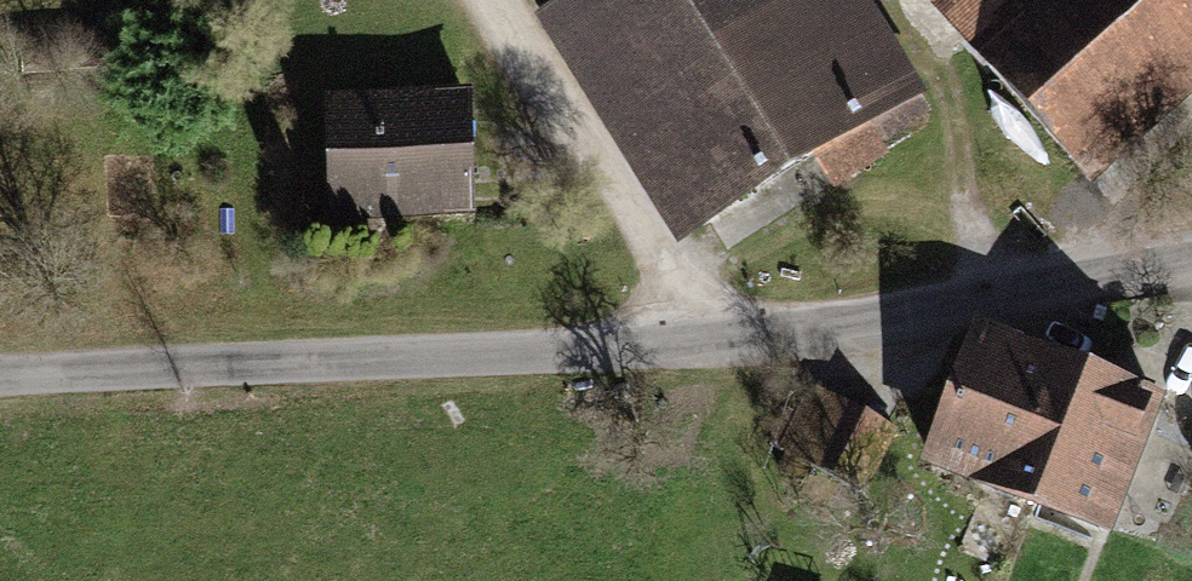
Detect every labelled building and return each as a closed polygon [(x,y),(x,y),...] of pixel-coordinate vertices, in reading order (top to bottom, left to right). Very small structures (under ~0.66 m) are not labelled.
[(532,19),(677,248),(928,90),(871,0),(562,0),(532,19)] [(958,33),(1094,186),(1191,99),(1191,0),(996,0),(958,33)] [(472,89),(323,95),(328,227),(477,221),(472,89)] [(1016,499),(1071,359),(979,323),(924,464),(1016,499)] [(1108,535),(1163,394),(1071,359),(1016,499),(1108,535)]
